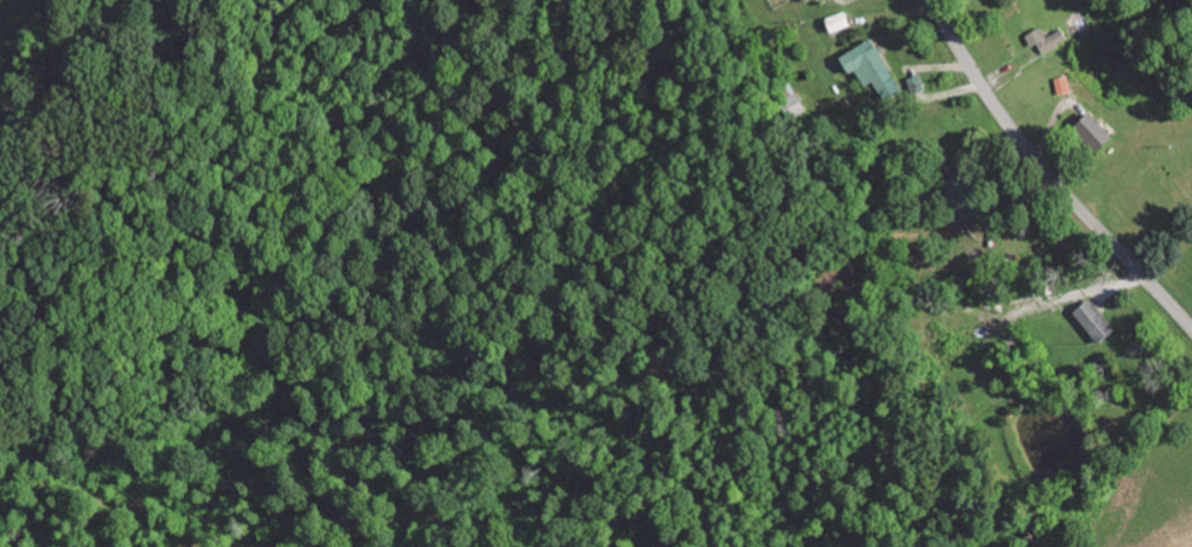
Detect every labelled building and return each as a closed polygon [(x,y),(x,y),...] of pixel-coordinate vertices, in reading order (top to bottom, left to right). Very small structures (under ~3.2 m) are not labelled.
[(834,31),(853,25),(848,10),(829,16),(834,31)] [(1041,43),(1047,54),(1075,38),(1068,27),(1052,36),(1046,25),(1029,35),(1036,46),(1041,43)] [(844,55),(854,72),(859,70),(868,85),(876,80),(888,102),(906,92),(876,37),(844,55)] [(916,96),(928,93),(922,73),(911,77),(916,96)] [(1062,93),(1076,89),(1072,74),(1058,77),(1062,93)] [(1120,135),(1097,110),(1080,126),(1102,151),(1120,135)] [(947,179),(963,222),(986,214),(969,171),(947,179)] [(1076,313),(1103,343),(1119,328),(1093,298),(1076,313)]
